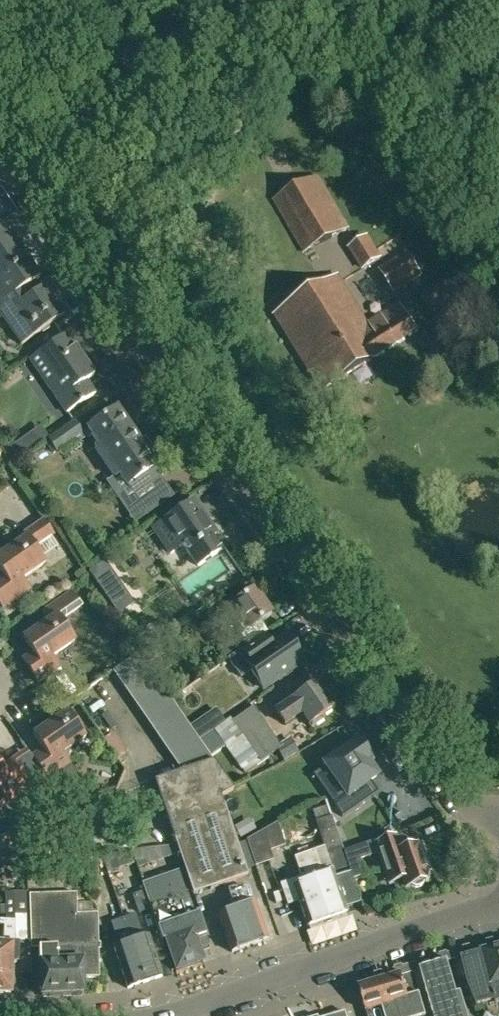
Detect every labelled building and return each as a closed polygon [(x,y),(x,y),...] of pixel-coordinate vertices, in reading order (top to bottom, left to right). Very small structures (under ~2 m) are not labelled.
[(273,200),(302,252),(345,228),(316,176),(273,200)] [(29,285),(38,278),(1,223),(0,224),(0,284),(9,298),(29,285)] [(348,247),(351,253),(362,270),(382,258),(368,235),(348,247)] [(405,253),(378,270),(391,292),(419,275),(405,253)] [(417,331),(409,319),(399,303),(366,324),(335,276),(273,314),(322,391),(417,331)] [(421,297),(428,307),(456,289),(449,278),(421,297)] [(22,343),(20,345),(40,331),(41,333),(47,328),(46,327),(62,315),(42,286),(34,292),(29,285),(9,298),(0,284),(0,311),(22,343)] [(65,413),(93,393),(84,380),(92,374),(64,334),(28,359),(65,413)] [(139,442),(127,425),(117,409),(87,430),(99,446),(94,449),(114,478),(118,475),(132,495),(159,477),(153,469),(156,466),(148,455),(152,453),(143,439),(139,442)] [(75,420),(59,431),(44,442),(52,453),(55,451),(56,452),(83,433),(75,420)] [(30,433),(14,444),(22,454),(38,443),(30,433)] [(169,553),(182,544),(197,566),(220,550),(210,536),(215,533),(192,500),(152,528),(169,553)] [(33,547),(52,534),(42,519),(22,533),(24,537),(0,554),(0,573),(1,574),(0,575),(0,607),(1,609),(29,589),(21,578),(44,562),(33,547)] [(88,573),(98,588),(115,577),(104,562),(88,573)] [(59,666),(52,655),(75,639),(60,618),(81,603),(70,588),(41,609),(48,619),(21,637),(31,651),(21,659),(38,681),(59,666)] [(270,615),(260,598),(261,597),(258,593),(256,594),(254,590),(232,604),(232,605),(227,609),(242,631),(247,627),(248,629),(270,615)] [(246,645),(241,637),(239,634),(217,648),(224,659),(246,645)] [(262,688),(276,678),(277,681),(290,672),(288,670),(302,661),(285,635),(261,651),(254,640),(227,658),(240,677),(250,670),(262,688)] [(156,639),(141,650),(149,663),(165,652),(156,639)] [(219,798),(232,790),(209,757),(139,653),(113,671),(180,772),(154,781),(156,788),(192,893),(247,876),(244,869),(236,845),(219,798)] [(301,713),(309,724),(310,727),(322,720),(320,717),(333,707),(316,682),(275,711),(284,724),(301,713)] [(242,768),(257,758),(259,761),(277,749),(280,747),(278,744),(252,707),(232,720),(234,724),(217,736),(226,749),(240,769),(242,768)] [(86,786),(67,758),(70,746),(85,736),(68,709),(32,733),(42,748),(31,755),(63,802),(86,786)] [(371,762),(357,741),(324,764),(346,795),(334,804),(342,817),(378,792),(370,780),(377,776),(375,774),(376,773),(375,772),(374,773),(371,767),(370,766),(368,764),(371,762)] [(1,767),(0,765),(0,790),(8,802),(30,786),(12,760),(1,767)] [(280,883),(282,888),(288,905),(299,901),(308,926),(347,912),(336,882),(332,871),(348,866),(343,851),(332,815),(315,820),(324,845),(293,856),(300,876),(280,883)] [(235,826),(241,838),(256,830),(249,818),(235,826)] [(279,823),(255,836),(246,841),(254,866),(272,860),(269,849),(284,845),(279,823)] [(427,867),(424,858),(423,855),(421,856),(417,844),(410,846),(409,840),(389,847),(385,836),(373,841),(355,847),(343,851),(348,866),(352,880),(364,876),(358,857),(379,850),(391,883),(404,878),(407,887),(411,886),(413,887),(416,888),(419,887),(422,886),(424,883),(424,881),(429,879),(425,868),(427,867)] [(246,841),(236,845),(244,869),(254,866),(246,841)] [(131,850),(135,861),(155,854),(153,847),(131,850)] [(106,857),(110,871),(135,861),(131,850),(106,857)] [(165,941),(172,960),(176,972),(204,962),(199,949),(210,946),(183,869),(141,884),(144,891),(150,910),(161,942),(165,941)] [(226,933),(232,952),(267,940),(255,903),(254,903),(249,889),(230,895),(235,909),(219,914),(226,933)] [(41,994),(82,993),(84,993),(84,978),(100,977),(99,945),(97,911),(80,912),(79,890),(33,893),(34,949),(38,949),(40,960),(41,994)] [(6,913),(6,920),(0,920),(0,924),(0,993),(11,993),(11,979),(12,979),(12,962),(17,962),(17,954),(17,944),(17,940),(29,939),(27,891),(5,892),(6,913)] [(144,891),(132,895),(138,914),(150,910),(144,891)] [(162,976),(153,950),(148,935),(141,937),(133,915),(122,918),(143,983),(162,976)] [(111,922),(118,946),(114,947),(128,988),(143,983),(122,918),(111,922)] [(497,948),(465,957),(462,958),(469,987),(477,1006),(486,1004),(489,1015),(497,1015),(498,1015),(498,955),(497,948)] [(421,969),(435,1015),(468,1015),(462,994),(458,995),(448,961),(421,969)] [(422,1002),(414,972),(413,972),(402,975),(401,975),(360,987),(367,1011),(368,1015),(426,1015),(422,1002)]
